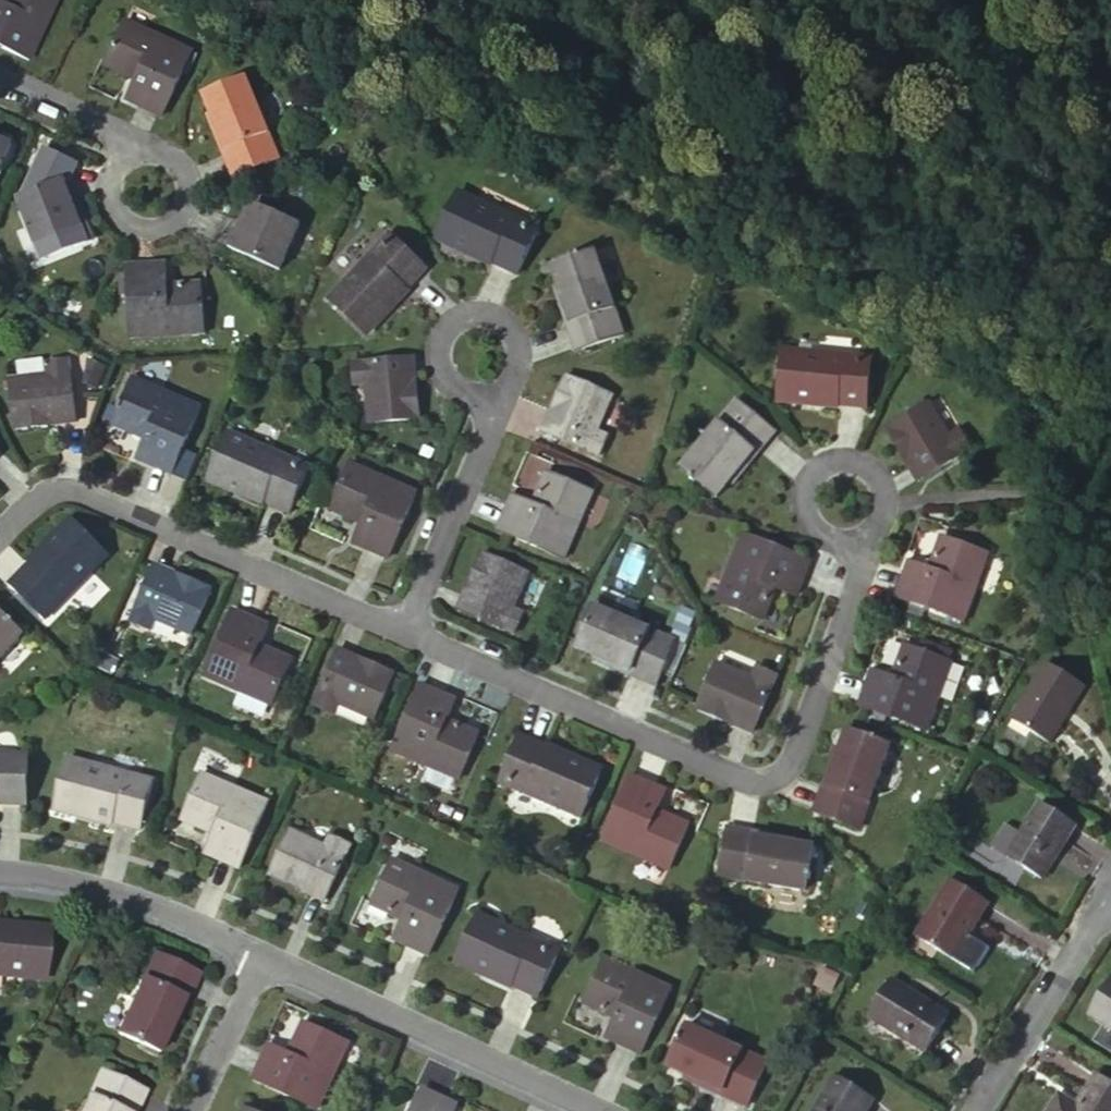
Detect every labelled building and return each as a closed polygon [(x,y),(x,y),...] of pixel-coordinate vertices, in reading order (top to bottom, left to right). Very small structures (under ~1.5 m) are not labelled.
[(28,60),(56,0),(1,0),(0,3),(0,47),(28,60)] [(162,116),(192,51),(126,20),(107,62),(120,68),(119,72),(136,80),(127,100),(162,116)] [(119,72),(120,68),(107,62),(105,65),(119,72)] [(210,113),(236,177),(278,160),(245,78),(203,96),(210,113)] [(232,179),(236,177),(210,113),(205,115),(232,179)] [(16,148),(0,141),(0,182),(16,148)] [(73,201),(78,199),(73,183),(23,197),(36,244),(82,230),(80,223),(73,201)] [(419,231),(498,269),(518,228),(438,190),(419,231)] [(78,199),(73,201),(80,223),(85,221),(82,213),(78,199)] [(253,239),(248,236),(239,250),(282,282),(311,242),(271,214),(267,220),(253,239)] [(248,236),(253,239),(267,220),(263,216),(248,236)] [(584,248),(540,261),(545,281),(564,347),(609,334),(584,248)] [(350,343),(412,281),(380,250),(318,312),(350,343)] [(126,259),(130,330),(202,326),(200,280),(185,281),(185,277),(166,278),(164,257),(126,259)] [(64,299),(55,312),(69,321),(78,307),(64,299)] [(61,367),(23,370),(28,426),(66,423),(66,417),(87,416),(82,354),(60,356),(61,367)] [(777,400),(866,408),(870,363),(782,354),(777,400)] [(346,380),(347,414),(398,412),(396,376),(392,377),(391,358),(334,360),(335,380),(346,380)] [(596,434),(609,402),(562,382),(548,415),(553,417),(546,435),(598,457),(605,438),(596,434)] [(156,481),(184,415),(117,386),(99,428),(113,434),(112,438),(129,445),(120,465),(156,481)] [(954,433),(935,400),(886,428),(906,463),(911,460),(922,478),(976,446),(965,427),(954,433)] [(729,482),(769,433),(735,405),(682,470),(716,498),(729,482)] [(546,435),(553,417),(548,415),(541,433),(546,435)] [(112,438),(113,434),(99,428),(97,432),(112,438)] [(769,433),(729,482),(733,485),(773,436),(769,433)] [(213,480),(296,515),(314,472),(231,437),(213,480)] [(922,478),(911,460),(906,463),(917,481),(922,478)] [(391,558),(419,492),(352,463),(334,505),(348,511),(347,515),(364,523),(355,542),(391,558)] [(539,487),(542,489),(548,475),(545,473),(539,487)] [(496,532),(562,560),(590,493),(548,475),(542,489),(539,487),(531,505),(511,496),(496,532)] [(347,515),(348,511),(334,505),(332,509),(347,515)] [(73,521),(11,586),(44,618),(106,553),(73,521)] [(810,562),(743,535),(716,601),(758,619),(764,605),(767,606),(774,589),(795,597),(810,562)] [(936,552),(940,553),(945,539),(942,537),(936,552)] [(896,598),(963,623),(988,554),(945,539),(940,553),(936,552),(929,570),(909,562),(896,598)] [(518,612),(533,577),(481,555),(466,591),(471,593),(463,612),(520,637),(528,616),(518,612)] [(149,569),(169,577),(171,572),(151,564),(149,569)] [(149,625),(185,641),(207,588),(171,572),(169,577),(149,569),(124,627),(145,636),(149,625)] [(463,612),(471,593),(466,591),(458,610),(463,612)] [(598,655),(660,682),(678,640),(596,604),(578,647),(598,655)] [(767,606),(764,605),(758,619),(761,620),(767,606)] [(25,635),(0,610),(0,662),(25,635)] [(229,610),(201,676),(268,704),(286,662),(272,656),(273,653),(256,645),(264,625),(229,610)] [(947,650),(926,642),(922,652),(943,661),(947,650)] [(899,660),(902,661),(908,647),(904,646),(899,660)] [(858,706),(926,732),(951,663),(943,661),(922,652),(908,647),(902,661),(899,660),(892,678),(872,670),(858,706)] [(336,655),(356,663),(358,658),(339,650),(336,655)] [(273,653),(272,656),(286,662),(287,658),(273,653)] [(337,710),(372,725),(394,674),(358,658),(356,663),(336,655),(312,712),(332,721),(337,710)] [(660,682),(598,655),(596,661),(658,687),(660,682)] [(756,671),(721,656),(699,707),(735,723),(737,717),(756,726),(781,669),(761,660),(756,671)] [(1090,693),(1049,669),(1014,733),(1054,755),(1090,693)] [(420,686),(392,750),(457,779),(475,737),(462,731),(463,728),(446,720),(454,700),(420,686)] [(756,726),(737,717),(735,723),(754,731),(756,726)] [(463,728),(462,731),(475,737),(477,734),(463,728)] [(840,750),(817,810),(858,825),(888,746),(847,731),(840,750)] [(600,771),(517,736),(499,778),(582,814),(600,771)] [(817,810),(840,750),(835,749),(813,808),(817,810)] [(0,760),(0,805),(26,806),(28,761),(0,760)] [(140,831),(152,787),(66,764),(55,807),(140,831)] [(179,821),(212,833),(204,854),(240,867),(265,801),(197,775),(179,821)] [(629,775),(600,841),(667,870),(685,828),(671,821),(673,818),(655,811),(663,790),(629,775)] [(1067,831),(1034,812),(1016,841),(999,831),(986,854),(1036,883),(1067,831)] [(673,818),(671,821),(685,828),(686,824),(673,818)] [(725,831),(792,844),(793,838),(726,826),(725,831)] [(269,877),(304,893),(306,888),(326,897),(350,846),(330,837),(325,847),(290,831),(269,877)] [(792,844),(725,831),(716,876),(805,893),(813,848),(792,844)] [(428,954),(458,890),(392,859),(373,900),(387,907),(385,910),(402,919),(393,938),(428,954)] [(984,910),(948,887),(914,943),(951,966),(984,910)] [(326,897),(306,888),(304,893),(324,902),(326,897)] [(385,910),(387,907),(373,900),(371,904),(385,910)] [(457,959),(538,996),(557,954),(476,916),(457,959)] [(39,931),(0,927),(0,972),(35,976),(39,931)] [(159,1033),(188,972),(146,952),(108,1033),(150,1053),(159,1033)] [(643,1054),(673,989),(608,959),(588,1000),(602,1006),(600,1010),(618,1018),(609,1038),(643,1054)] [(188,972),(159,1033),(165,1035),(193,974),(188,972)] [(945,1021),(888,985),(868,1021),(925,1055),(945,1021)] [(1092,1023),(1110,1034),(1110,992),(1092,1023)] [(600,1010),(602,1006),(588,1000),(587,1004),(600,1010)] [(293,1031),(296,1032),(302,1018),(298,1017),(293,1031)] [(253,1077),(319,1102),(344,1034),(302,1018),(296,1032),(293,1031),(286,1049),(266,1041),(253,1077)] [(688,1075),(748,1103),(768,1062),(688,1025),(669,1066),(688,1075)] [(133,1092),(91,1073),(74,1110),(124,1110),(133,1092)] [(748,1103),(688,1075),(686,1080),(746,1108),(748,1103)] [(834,1080),(816,1110),(867,1110),(871,1103),(834,1080)] [(403,1110),(445,1110),(450,1101),(415,1085),(403,1110)] [(1097,1085),(1081,1110),(1110,1110),(1110,1093),(1097,1085)] [(124,1110),(130,1110),(138,1094),(133,1092),(124,1110)]
